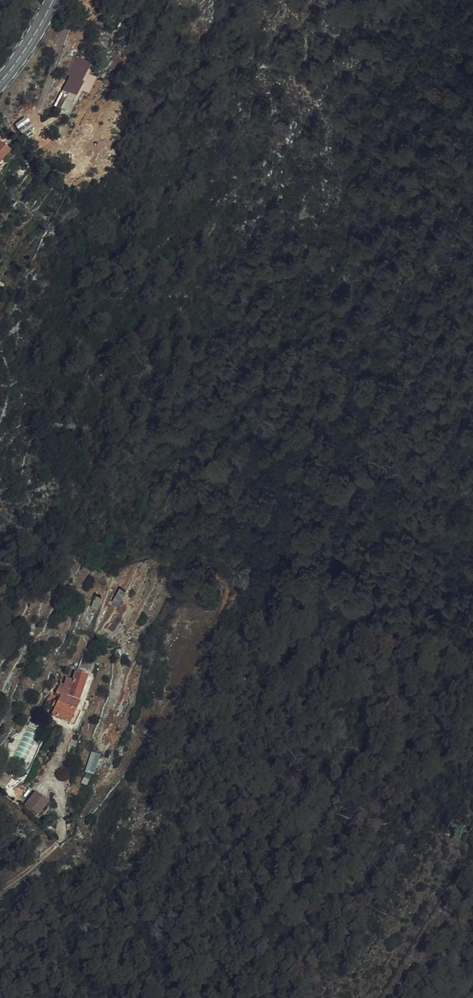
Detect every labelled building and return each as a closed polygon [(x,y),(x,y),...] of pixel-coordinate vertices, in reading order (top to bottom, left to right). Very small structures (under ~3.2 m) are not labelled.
[(94,66),(81,59),(63,93),(62,92),(53,107),(64,114),(73,97),(78,99),(86,85),(84,84),(94,66)] [(14,150),(3,139),(2,136),(1,135),(0,134),(0,167),(14,150)] [(128,593),(120,589),(113,604),(120,608),(128,593)] [(104,599),(97,596),(93,607),(99,610),(104,599)] [(175,606),(167,602),(161,614),(168,618),(175,606)] [(98,654),(87,649),(80,667),(90,672),(98,654)] [(72,690),(61,686),(57,697),(61,699),(53,716),(71,725),(80,707),(90,678),(76,672),(72,690)] [(98,762),(101,754),(93,751),(90,760),(98,762)] [(6,765),(0,771),(0,788),(4,792),(13,781),(6,775),(11,769),(6,765)] [(93,777),(88,774),(82,784),(87,787),(93,777)] [(39,815),(50,800),(36,789),(25,803),(39,815)]
